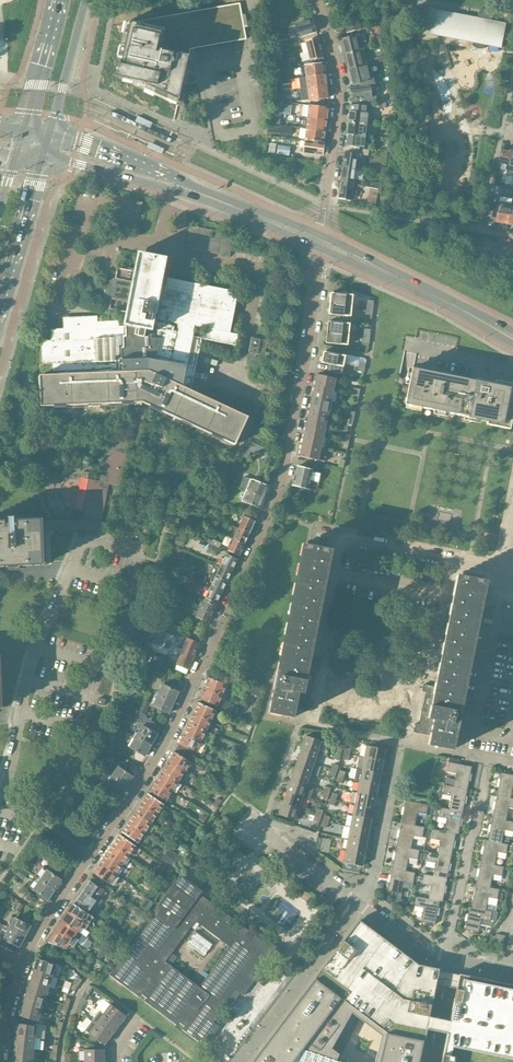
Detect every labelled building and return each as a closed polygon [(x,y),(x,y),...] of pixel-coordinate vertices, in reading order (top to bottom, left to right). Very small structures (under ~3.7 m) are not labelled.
[(412,4),(399,2),(397,12),(410,15),(412,4)] [(239,3),(130,23),(118,78),(177,105),(190,49),(246,39),(239,3)] [(477,18),(429,9),(425,32),(472,42),(472,46),(473,47),(474,48),(475,48),(477,49),(478,49),(480,49),(481,49),(483,49),(484,48),(485,44),(501,47),(505,24),(490,21),(492,12),(490,11),(489,11),(488,10),(486,9),(485,9),(483,9),(482,9),(480,9),(479,10),(477,18)] [(273,31),(282,28),(280,20),(271,22),(273,31)] [(313,20),(295,25),(299,37),(316,32),(313,20)] [(360,29),(357,20),(344,24),(346,33),(360,29)] [(357,35),(342,39),(346,54),(363,50),(362,44),(360,44),(357,35)] [(306,52),(300,53),(302,62),(308,60),(310,65),(323,63),(323,57),(318,39),(305,42),(303,42),(306,52)] [(274,63),(272,47),(265,48),(268,71),(281,69),(280,62),(274,63)] [(363,50),(346,54),(350,70),(366,65),(363,50)] [(391,52),(377,55),(379,62),(392,59),(391,52)] [(323,63),(310,65),(304,66),(306,77),(325,75),(323,63)] [(366,65),(350,70),(353,84),(370,80),(366,65)] [(325,75),(306,77),(308,89),(326,86),(325,75)] [(373,86),(388,83),(386,75),(372,77),(373,86)] [(326,86),(308,89),(309,100),(328,97),(326,86)] [(350,88),(349,89),(351,103),(376,101),(375,94),(371,95),(369,86),(350,88)] [(349,105),(349,111),(367,113),(368,104),(349,105)] [(328,108),(309,106),(308,117),(327,120),(328,108)] [(367,113),(349,111),(348,123),(370,125),(371,119),(366,119),(367,113)] [(394,117),(382,116),(382,124),(394,125),(394,117)] [(327,120),(308,117),(306,128),(325,131),(327,120)] [(369,137),(370,125),(348,123),(346,134),(365,136),(369,137)] [(292,126),(268,125),(268,133),(292,134),(292,126)] [(325,131),(306,128),(305,140),(324,142),(325,131)] [(365,136),(346,134),(345,145),(364,147),(365,136)] [(324,144),(307,141),(306,149),(304,148),(303,153),(322,155),(324,144)] [(289,155),(290,147),(279,146),(278,154),(289,155)] [(509,151),(509,152),(500,150),(498,163),(506,165),(505,170),(512,172),(512,152),(509,151)] [(357,154),(344,152),(342,168),(354,170),(354,169),(360,170),(361,163),(359,162),(360,158),(359,158),(360,154),(357,154)] [(342,168),(340,185),(352,186),(353,179),(357,179),(359,171),(354,170),(342,168)] [(340,185),(338,199),(350,201),(351,197),(355,198),(356,191),(352,191),(352,186),(340,185)] [(511,205),(499,202),(495,222),(507,224),(511,205)] [(228,408),(183,386),(195,326),(205,328),(203,339),(236,346),(238,335),(230,333),(238,292),(162,277),(165,260),(153,258),(138,255),(135,272),(117,268),(115,277),(110,280),(106,284),(104,288),(103,291),(104,294),(107,296),(111,299),(109,309),(126,313),(123,325),(126,326),(119,326),(118,321),(114,321),(97,322),(97,316),(71,317),(71,323),(63,323),(63,329),(50,329),(51,340),(41,341),(42,364),(51,364),(52,371),(57,371),(57,375),(39,375),(40,407),(138,403),(131,440),(108,441),(100,482),(87,479),(87,480),(88,480),(81,511),(81,512),(83,512),(81,520),(45,522),(45,518),(17,519),(17,520),(14,520),(14,517),(8,518),(8,520),(6,520),(0,520),(0,567),(39,565),(39,558),(46,558),(45,530),(99,528),(108,484),(121,487),(121,486),(127,454),(126,453),(126,448),(137,448),(145,410),(147,405),(235,445),(248,417),(228,408)] [(331,292),(330,298),(329,303),(352,306),(353,295),(331,292)] [(352,306),(329,303),(328,314),(336,315),(335,322),(350,323),(352,306)] [(349,334),(350,323),(335,322),(328,321),(326,332),(349,334)] [(347,345),(349,334),(326,332),(325,343),(347,345)] [(247,360),(263,363),(267,341),(251,337),(247,360)] [(341,375),(345,356),(323,351),(321,363),(329,364),(327,372),(341,375)] [(364,371),(365,363),(359,362),(357,369),(364,371)] [(410,380),(405,404),(487,421),(486,425),(509,429),(512,411),(512,385),(495,381),(494,385),(413,368),(412,368),(410,380)] [(317,374),(315,381),(314,387),(333,391),(336,378),(317,374)] [(333,391),(314,387),(312,398),(330,402),(333,391)] [(330,402),(312,398),(309,410),(328,414),(330,402)] [(328,414),(309,410),(307,421),(325,425),(328,414)] [(325,425),(307,421),(304,433),(323,437),(325,425)] [(323,437),(304,433),(301,445),(320,449),(323,437)] [(253,443),(248,450),(253,453),(255,451),(266,455),(268,449),(253,443)] [(320,449),(301,445),(299,456),(318,460),(320,449)] [(297,466),(292,485),(307,489),(308,483),(312,484),(315,470),(297,466)] [(268,486),(252,480),(248,491),(264,497),(268,486)] [(260,508),(264,497),(248,491),(243,502),(260,508)] [(255,522),(244,517),(239,528),(249,533),(255,522)] [(249,533),(239,528),(233,539),(244,544),(249,533)] [(244,544),(233,539),(228,551),(239,555),(244,544)] [(328,549),(312,545),(305,544),(279,675),(276,674),(268,712),(269,712),(270,709),(293,714),(293,717),(295,708),(311,711),(313,702),(309,702),(316,666),(310,665),(305,664),(328,549)] [(219,558),(217,563),(221,565),(221,566),(232,571),(237,560),(226,555),(224,560),(219,558)] [(219,570),(216,576),(226,582),(230,575),(232,571),(221,566),(219,570)] [(194,571),(191,578),(203,583),(206,577),(194,571)] [(483,580),(460,575),(437,690),(431,689),(426,688),(419,724),(416,723),(414,732),(429,735),(427,744),(428,745),(429,741),(453,746),(452,749),(453,749),(460,711),(457,710),(483,580)] [(215,578),(210,587),(221,592),(225,584),(226,582),(216,576),(215,578)] [(191,579),(189,583),(205,590),(207,586),(191,579)] [(221,592),(210,587),(205,598),(216,603),(221,592)] [(215,606),(203,600),(196,617),(208,622),(215,606)] [(187,638),(179,657),(176,664),(188,669),(191,661),(199,643),(187,638)] [(159,672),(156,677),(164,681),(166,676),(159,672)] [(226,685),(208,678),(204,687),(199,699),(217,706),(228,710),(230,704),(220,699),(226,685)] [(179,692),(162,684),(157,695),(174,703),(179,692)] [(174,703),(157,695),(153,706),(169,713),(174,703)] [(104,706),(105,699),(99,698),(97,704),(104,706)] [(143,700),(138,711),(145,714),(150,704),(143,700)] [(197,703),(193,713),(210,721),(215,711),(197,703)] [(193,713),(188,723),(205,731),(210,721),(193,713)] [(127,728),(134,732),(137,725),(131,722),(127,728)] [(188,723),(183,734),(201,742),(205,731),(188,723)] [(157,734),(142,726),(136,736),(151,745),(154,741),(155,742),(157,737),(156,736),(157,734)] [(196,752),(201,742),(183,734),(178,744),(196,752)] [(305,735),(302,747),(320,753),(324,742),(305,735)] [(151,745),(136,736),(130,747),(145,756),(146,754),(147,755),(150,750),(149,749),(151,745)] [(385,749),(366,745),(364,757),(383,761),(385,749)] [(302,747),(298,758),(316,764),(320,753),(302,747)] [(174,752),(168,762),(184,772),(190,762),(174,752)] [(383,761),(364,757),(358,756),(356,768),(380,773),(383,761)] [(115,758),(105,773),(111,777),(126,787),(133,776),(127,772),(124,770),(126,765),(115,758)] [(298,758),(294,769),(312,775),(316,764),(298,758)] [(472,766),(456,763),(456,759),(449,758),(447,772),(456,773),(453,786),(467,789),(472,766)] [(168,762),(162,771),(178,781),(184,772),(168,762)] [(356,768),(354,780),(359,781),(378,784),(380,773),(356,768)] [(294,769),(290,780),(308,787),(312,775),(294,769)] [(162,771),(156,781),(172,791),(178,781),(162,771)] [(496,795),(510,798),(511,798),(512,785),(512,775),(501,772),(496,795)] [(126,787),(111,777),(104,788),(119,798),(126,787)] [(290,780),(286,792),(304,798),(310,800),(313,788),(308,787),(290,780)] [(156,781),(149,790),(166,801),(172,791),(156,781)] [(378,784),(359,781),(357,792),(376,796),(378,784)] [(467,789),(453,786),(444,784),(442,794),(451,796),(449,809),(448,809),(463,812),(467,789)] [(286,792),(282,803),(301,809),(304,798),(286,792)] [(376,796),(357,792),(355,804),(373,807),(376,796)] [(147,794),(141,804),(156,814),(163,805),(147,794)] [(492,818),(506,820),(509,807),(512,808),(512,798),(511,798),(510,798),(496,795),(492,818)] [(405,800),(401,823),(415,826),(415,825),(417,813),(426,814),(428,805),(405,800)] [(282,803),(278,814),(297,821),(301,809),(282,803)] [(141,804),(134,813),(150,823),(156,814),(141,804)] [(373,807),(355,804),(352,815),(371,819),(373,807)] [(463,812),(448,809),(449,809),(440,807),(438,817),(447,819),(444,831),(456,834),(458,835),(463,812)] [(134,813),(128,822),(144,833),(150,823),(134,813)] [(371,819),(352,815),(350,827),(369,831),(371,819)] [(487,840),(502,843),(504,830),(512,832),(512,821),(506,820),(492,818),(487,840)] [(128,822),(122,832),(137,842),(144,833),(128,822)] [(410,848),(413,835),(422,837),(423,830),(424,827),(415,825),(415,826),(401,823),(396,845),(410,848)] [(369,831),(350,827),(348,839),(367,842),(369,831)] [(451,856),(456,834),(444,831),(432,829),(432,832),(431,838),(430,839),(439,840),(437,853),(451,856)] [(119,835),(113,845),(128,856),(135,846),(119,835)] [(367,842),(348,839),(345,850),(364,854),(367,842)] [(485,839),(480,862),(494,865),(495,865),(497,852),(506,854),(508,844),(502,843),(487,840),(485,839)] [(113,845),(106,854),(122,865),(128,856),(113,845)] [(406,870),(408,858),(417,860),(418,859),(419,853),(419,850),(410,848),(396,845),(392,868),(406,870)] [(364,854),(345,850),(343,862),(362,866),(364,854)] [(447,879),(451,856),(437,853),(428,851),(427,854),(426,861),(435,863),(432,876),(447,879)] [(106,854),(100,863),(115,874),(122,865),(106,854)] [(494,865),(480,862),(476,885),(490,887),(493,874),(502,876),(504,866),(495,865),(494,865)] [(100,863),(93,873),(109,883),(115,874),(100,863)] [(413,882),(414,875),(415,872),(406,870),(392,868),(387,891),(401,894),(403,887),(412,889),(413,882)] [(62,880),(47,870),(40,880),(55,890),(62,880)] [(227,1009),(239,994),(242,996),(254,980),(257,982),(281,950),(268,940),(266,943),(215,906),(200,925),(229,947),(199,987),(171,966),(165,961),(171,953),(195,921),(198,923),(212,903),(200,894),(202,891),(180,874),(151,912),(154,915),(126,953),(129,955),(125,961),(121,958),(109,975),(138,997),(141,994),(146,998),(144,1001),(176,1025),(178,1022),(184,1026),(181,1029),(198,1042),(213,1022),(224,1007),(227,1009)] [(447,879),(432,876),(424,874),(422,884),(431,886),(428,898),(440,901),(442,902),(447,879)] [(55,890),(40,880),(33,890),(48,900),(55,890)] [(89,881),(82,890),(100,903),(102,900),(98,897),(103,890),(89,881)] [(486,910),(488,897),(497,899),(498,892),(499,889),(490,887),(476,885),(471,907),(486,910)] [(88,911),(93,905),(97,907),(100,903),(82,890),(75,902),(88,911)] [(440,901),(428,898),(416,896),(414,906),(424,908),(421,921),(435,924),(440,901)] [(69,910),(68,913),(87,926),(90,922),(85,918),(88,913),(74,904),(73,905),(72,904),(69,909),(69,910)] [(496,919),(497,912),(486,910),(471,907),(469,906),(464,930),(478,932),(480,924),(491,926),(496,919)] [(65,915),(61,921),(76,931),(80,926),(85,929),(87,926),(68,913),(66,916),(65,915)] [(30,926),(15,918),(9,928),(25,937),(30,926)] [(251,1061),(512,1061),(512,985),(459,974),(459,975),(438,971),(439,968),(418,964),(358,919),(251,1061)] [(61,921),(57,926),(58,927),(56,930),(76,943),(82,934),(76,931),(61,921)] [(19,947),(25,937),(9,928),(3,939),(0,944),(12,951),(15,945),(19,947)] [(53,935),(52,934),(47,941),(48,942),(57,946),(63,947),(65,948),(68,943),(73,947),(76,943),(56,930),(53,935)] [(196,932),(187,944),(204,956),(213,945),(196,932)] [(176,957),(171,953),(165,961),(171,966),(176,957)] [(42,960),(37,958),(34,969),(52,975),(55,964),(53,963),(54,960),(44,956),(42,960)] [(34,969),(30,981),(48,987),(52,975),(34,969)] [(48,987),(30,981),(26,992),(45,998),(48,987)] [(78,985),(74,982),(70,989),(74,991),(78,985)] [(26,992),(23,1004),(41,1009),(45,998),(26,992)] [(103,999),(96,1008),(100,1010),(119,1025),(126,1015),(103,999)] [(41,1009),(23,1004),(19,1016),(37,1021),(41,1009)] [(112,1034),(119,1025),(100,1010),(92,1020),(112,1034)] [(112,1034),(92,1020),(85,1030),(88,1033),(104,1045),(112,1034)] [(17,1023),(15,1035),(35,1037),(36,1025),(17,1023)] [(35,1037),(15,1035),(14,1047),(33,1049),(35,1037)] [(33,1049),(14,1047),(13,1059),(32,1061),(33,1049)] [(84,1049),(84,1061),(104,1061),(104,1049),(84,1049)]
